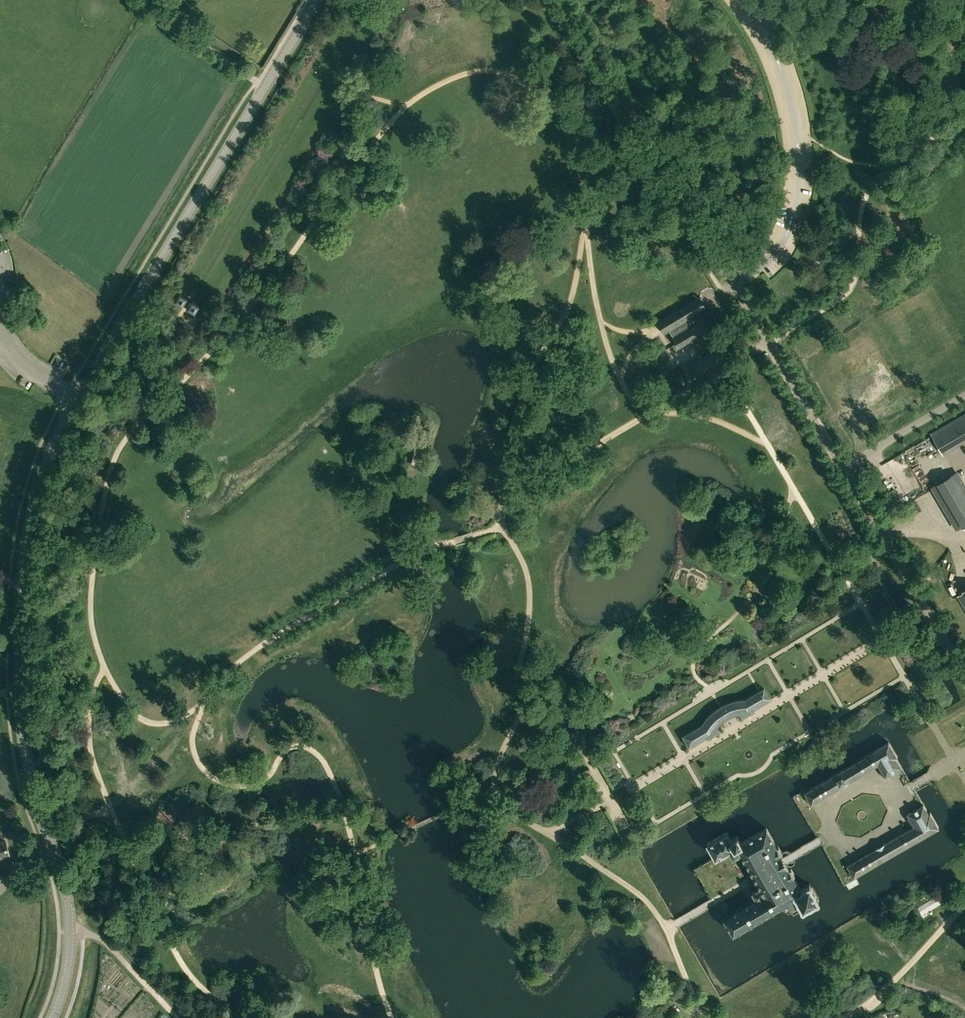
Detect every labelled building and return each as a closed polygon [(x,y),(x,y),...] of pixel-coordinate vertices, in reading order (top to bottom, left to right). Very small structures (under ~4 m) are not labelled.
[(705,305),(700,296),(657,321),(662,329),(664,333),(669,330),(673,337),(672,338),(678,348),(679,348),(678,347),(712,327),(712,328),(713,328),(707,318),(704,319),(700,312),(707,308),(705,305)] [(689,364),(697,378),(732,357),(724,344),(689,364)] [(932,434),(943,454),(964,441),(964,415),(932,434)] [(421,438),(415,437),(410,439),(405,460),(409,466),(414,468),(418,464),(424,442),(421,438)] [(932,488),(955,527),(964,522),(964,486),(957,473),(932,488)] [(722,705),(721,705),(718,707),(714,710),(710,714),(707,717),(704,721),(702,724),(682,736),(689,748),(707,737),(708,739),(721,731),(718,726),(720,724),(725,720),(728,717),(734,715),(739,713),(742,718),(755,711),(754,709),(771,699),(764,687),(744,699),(742,699),(738,699),(734,700),(730,701),(725,703),(722,705)] [(898,757),(889,742),(804,793),(811,805),(878,765),(885,777),(901,767),(896,758),(898,757)] [(847,865),(854,878),(939,828),(930,812),(929,813),(923,804),(907,814),(914,826),(847,865)] [(733,935),(760,919),(761,920),(770,915),(769,914),(782,906),(783,908),(788,911),(793,911),(794,911),(799,907),(802,911),(820,902),(810,884),(800,889),(793,875),(795,874),(791,868),(789,869),(785,860),(783,857),(780,853),(782,852),(778,846),(777,846),(767,828),(741,842),(738,835),(731,839),(727,831),(706,843),(715,860),(728,852),(732,859),(740,855),(751,874),(749,875),(754,885),(757,883),(759,887),(751,892),(756,899),(723,918),(733,935)] [(9,855),(6,841),(0,842),(0,857),(9,855)]
